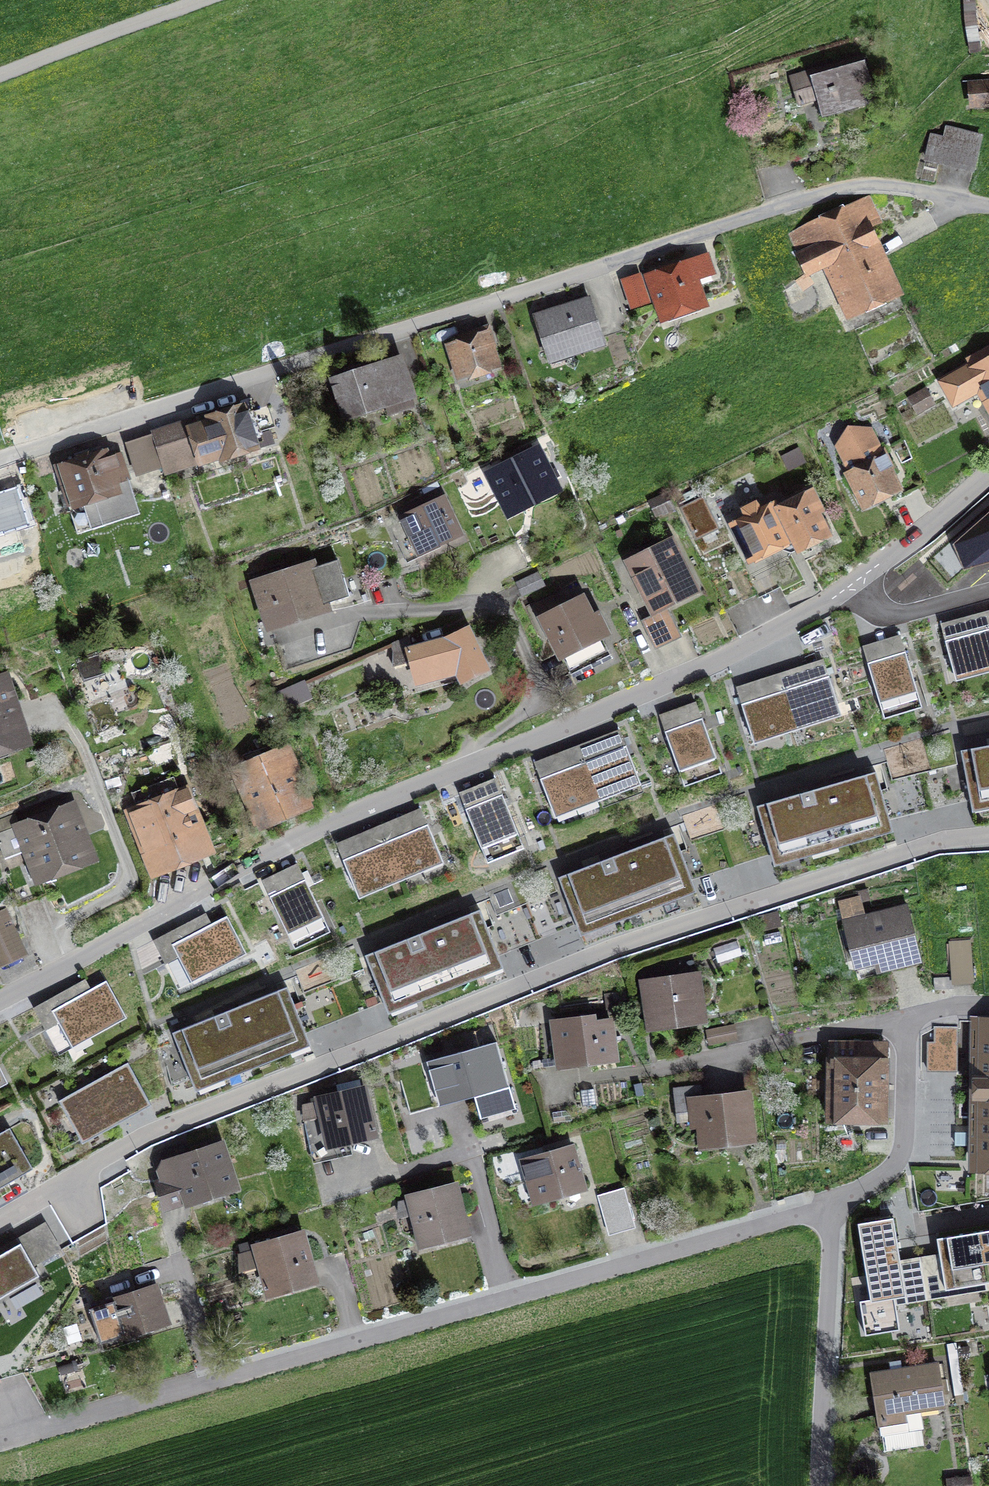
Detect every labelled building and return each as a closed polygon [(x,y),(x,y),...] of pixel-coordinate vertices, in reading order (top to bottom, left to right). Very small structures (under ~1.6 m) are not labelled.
[(820,112),(875,96),(864,56),(791,76),(800,106),(817,101),(820,112)] [(972,86),(974,105),(988,103),(988,84),(972,86)] [(927,157),(973,169),(981,137),(947,129),(944,139),(931,136),(927,157)] [(853,307),(889,290),(860,230),(880,222),(869,198),(790,234),(806,271),(832,259),(853,307)] [(711,272),(706,257),(649,277),(662,316),(703,302),(694,277),(711,272)] [(650,303),(642,279),(627,284),(636,308),(650,303)] [(589,299),(535,317),(548,357),(603,339),(589,299)] [(461,341),(450,345),(461,377),(495,365),(488,342),(493,340),(489,326),(459,336),(461,341)] [(940,379),(951,398),(974,385),(988,412),(988,350),(940,379)] [(359,367),(333,377),(345,416),(384,404),(387,415),(415,406),(400,360),(361,373),(359,367)] [(189,428),(190,430),(155,442),(163,466),(198,455),(201,463),(223,456),(225,461),(255,451),(253,446),(258,445),(247,410),(233,414),(231,408),(196,419),(198,425),(189,428)] [(880,451),(870,430),(855,438),(847,432),(838,446),(851,472),(849,473),(864,503),(896,487),(888,470),(893,468),(884,449),(880,451)] [(163,466),(155,442),(153,436),(127,444),(137,475),(163,466)] [(536,453),(492,474),(509,508),(552,486),(536,453)] [(90,454),(56,465),(78,534),(139,514),(120,454),(105,458),(104,456),(92,460),(90,454)] [(745,515),(733,521),(752,559),(790,540),(796,542),(800,548),(827,535),(817,515),(820,510),(811,492),(775,511),(769,499),(757,505),(756,503),(742,510),(745,515)] [(703,497),(681,508),(694,535),(716,524),(703,497)] [(458,533),(443,501),(390,525),(405,557),(458,533)] [(631,563),(654,609),(693,589),(670,544),(662,548),(659,541),(643,549),(646,556),(631,563)] [(323,607),(322,606),(348,597),(337,560),(269,581),(267,574),(256,578),(270,625),(323,607)] [(710,581),(725,611),(758,594),(760,598),(780,587),(773,573),(753,583),(744,564),(710,581)] [(516,582),(522,596),(545,586),(539,572),(516,582)] [(537,606),(571,674),(610,654),(600,635),(607,631),(598,613),(591,616),(582,599),(570,605),(568,603),(557,608),(552,599),(537,606)] [(988,667),(988,628),(985,612),(940,624),(953,669),(974,664),(976,671),(988,667)] [(485,668),(467,629),(444,640),(411,649),(407,637),(390,644),(393,652),(393,666),(413,660),(418,680),(458,669),(462,678),(485,668)] [(900,635),(862,646),(884,719),(922,707),(900,635)] [(823,659),(779,673),(796,725),(819,718),(817,711),(838,704),(823,659)] [(736,687),(750,732),(771,725),(773,732),(796,725),(779,673),(736,687)] [(0,683),(0,746),(22,739),(3,682),(0,683)] [(659,715),(684,786),(722,773),(696,701),(659,715)] [(619,729),(577,745),(596,797),(619,788),(616,781),(636,773),(619,729)] [(968,790),(961,751),(958,736),(871,757),(876,772),(881,790),(887,788),(892,809),(968,790)] [(574,805),(596,797),(577,745),(534,762),(551,806),(571,798),(574,805)] [(961,751),(968,790),(970,800),(988,796),(988,745),(961,751)] [(264,821),(303,804),(287,764),(295,761),(289,747),(241,767),(264,821)] [(768,845),(771,854),(805,844),(807,852),(872,833),(870,826),(890,820),(881,790),(876,772),(757,806),(768,845)] [(178,794),(171,778),(132,793),(139,810),(131,813),(153,870),(208,848),(185,791),(178,794)] [(459,792),(487,863),(524,848),(495,778),(459,792)] [(668,819),(674,833),(681,851),(686,849),(694,869),(768,845),(757,806),(753,792),(668,819)] [(90,857),(72,808),(20,828),(19,825),(0,833),(0,845),(5,857),(28,848),(39,877),(90,857)] [(421,808),(378,825),(399,876),(422,867),(419,860),(439,851),(421,808)] [(336,843),(354,887),(374,878),(377,885),(399,876),(378,825),(336,843)] [(601,861),(558,877),(573,915),(576,924),(609,912),(612,919),(675,894),(673,887),(692,880),(681,851),(674,833),(601,861)] [(262,880),(295,949),(330,931),(297,863),(262,880)] [(500,945),(573,915),(558,877),(553,863),(474,896),(480,910),(487,926),(492,924),(500,945)] [(915,938),(907,905),(843,920),(853,963),(885,955),(888,963),(915,957),(910,939),(915,938)] [(0,912),(0,959),(23,948),(6,910),(0,912)] [(499,956),(487,926),(480,910),(365,956),(380,993),(384,1002),(417,989),(419,996),(482,971),(480,964),(499,956)] [(174,959),(185,980),(242,950),(244,954),(246,953),(227,915),(158,951),(165,964),(174,959)] [(718,963),(742,955),(737,940),(713,948),(718,963)] [(281,973),(287,987),(294,1004),(299,1001),(307,1022),(380,993),(365,956),(359,942),(281,973)] [(970,975),(968,944),(951,946),(953,976),(970,975)] [(655,1020),(696,1014),(691,979),(669,982),(667,972),(650,974),(655,1020)] [(935,989),(953,988),(953,977),(934,978),(935,989)] [(54,1025),(66,1045),(122,1014),(124,1018),(127,1017),(106,980),(38,1017),(46,1030),(54,1025)] [(306,1033),(294,1004),(287,987),(172,1033),(191,1079),(224,1066),(227,1073),(289,1048),(287,1041),(306,1033)] [(560,1065),(615,1058),(610,1021),(586,1025),(586,1018),(539,1025),(544,1064),(559,1062),(560,1065)] [(982,1019),(980,1161),(988,1161),(988,1019),(982,1019)] [(709,1045),(737,1039),(734,1025),(706,1031),(709,1045)] [(935,1043),(957,1043),(957,1028),(935,1027),(935,1043)] [(474,1084),(478,1093),(510,1080),(498,1050),(500,1046),(495,1033),(436,1056),(435,1053),(416,1061),(418,1068),(437,1061),(450,1093),(474,1084)] [(836,1044),(835,1114),(879,1114),(880,1045),(836,1044)] [(67,1115),(52,1124),(59,1151),(150,1101),(128,1062),(58,1101),(67,1115)] [(704,1144),(751,1139),(746,1095),(701,1100),(700,1087),(674,1090),(678,1121),(695,1119),(695,1122),(701,1122),(704,1144)] [(303,1104),(310,1148),(372,1134),(362,1090),(320,1100),(303,1104)] [(33,1168),(10,1127),(0,1133),(0,1187),(33,1168)] [(166,1205),(233,1185),(220,1146),(208,1150),(205,1143),(193,1147),(196,1154),(167,1163),(162,1171),(166,1181),(159,1183),(166,1205)] [(541,1199),(583,1187),(572,1148),(524,1162),(530,1182),(536,1180),(541,1199)] [(465,1232),(454,1187),(399,1202),(398,1214),(414,1210),(422,1243),(465,1232)] [(609,1234),(625,1230),(616,1201),(622,1200),(619,1190),(598,1196),(609,1234)] [(860,1301),(865,1335),(900,1330),(894,1298),(906,1296),(901,1267),(893,1218),(858,1223),(870,1299),(860,1301)] [(39,1275),(33,1266),(56,1252),(43,1229),(0,1254),(0,1297),(39,1275)] [(269,1291),(313,1278),(301,1235),(297,1237),(295,1229),(271,1236),(273,1243),(240,1254),(240,1270),(262,1264),(269,1291)] [(986,1283),(988,1283),(988,1230),(978,1231),(986,1283)] [(940,1260),(945,1290),(986,1283),(978,1231),(937,1238),(940,1260)] [(921,1263),(927,1300),(946,1297),(945,1290),(940,1260),(921,1263)] [(906,1296),(907,1304),(927,1300),(921,1263),(901,1267),(906,1296)] [(118,1318),(124,1334),(165,1321),(154,1288),(99,1306),(106,1322),(118,1318)] [(937,1365),(873,1375),(882,1436),(909,1431),(905,1411),(943,1405),(937,1365)]
